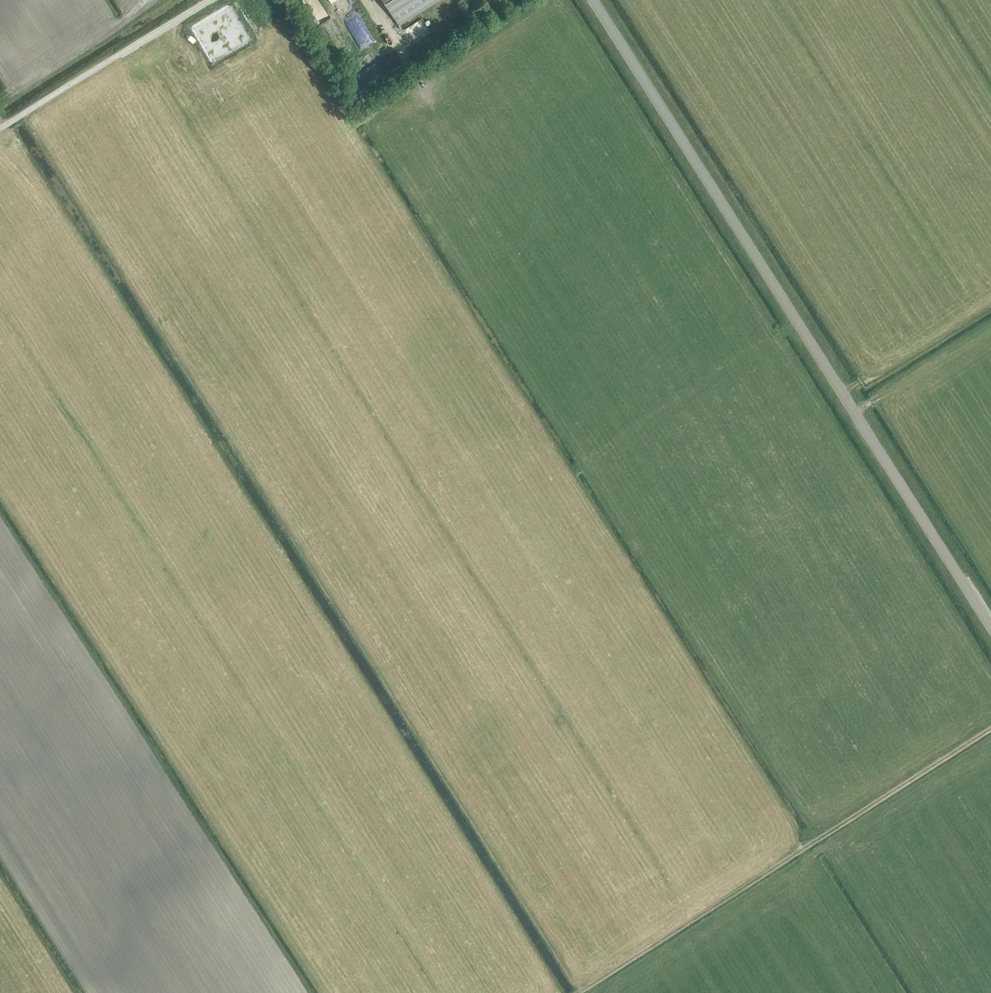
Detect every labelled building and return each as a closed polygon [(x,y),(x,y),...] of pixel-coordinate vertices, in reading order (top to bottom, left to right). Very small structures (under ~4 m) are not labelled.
[(399,23),(435,0),(384,0),(399,23)] [(361,42),(373,37),(355,2),(343,7),(361,42)] [(202,35),(215,58),(233,48),(230,42),(223,46),(219,38),(213,42),(208,32),(202,35)]
